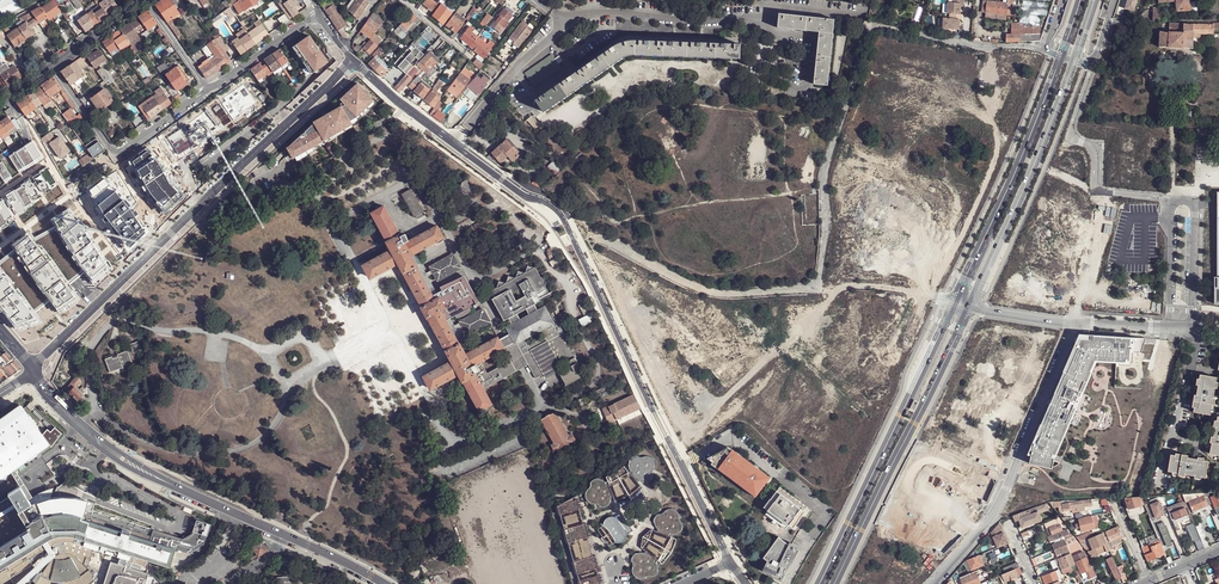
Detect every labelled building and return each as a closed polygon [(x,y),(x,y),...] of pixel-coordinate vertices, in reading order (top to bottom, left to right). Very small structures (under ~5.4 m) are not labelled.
[(20,9),(15,0),(4,0),(0,2),(0,9),(4,17),(20,9)] [(78,9),(80,8),(83,6),(79,0),(74,0),(73,1),(78,9)] [(113,0),(104,0),(100,4),(101,5),(108,16),(119,8),(113,0)] [(170,26),(172,24),(175,22),(173,20),(171,19),(180,13),(171,0),(162,0),(155,5),(170,26)] [(205,9),(208,7),(209,8),(211,6),(206,0),(199,0),(205,9)] [(259,0),(239,0),(241,4),(235,8),(239,14),(259,0)] [(313,3),(310,0),(304,0),(299,3),(297,0),(288,0),(283,4),(280,0),(276,3),(284,14),(278,18),(282,24),(313,3)] [(349,11),(356,1),(355,0),(352,0),(346,9),(349,11)] [(365,0),(357,0),(356,1),(349,11),(357,20),(369,3),(365,0)] [(433,11),(441,0),(426,0),(423,3),(433,11)] [(954,3),(949,2),(947,13),(951,13),(961,14),(961,3),(963,3),(964,0),(954,0),(954,3)] [(1125,8),(1135,11),(1138,0),(1127,0),(1125,8)] [(1158,2),(1176,1),(1176,11),(1190,10),(1189,0),(1158,0),(1158,2)] [(61,12),(54,1),(44,7),(42,9),(48,17),(49,19),(50,20),(55,16),(61,12)] [(323,7),(325,10),(333,5),(333,3),(331,1),(323,7)] [(452,12),(454,9),(445,2),(443,1),(441,4),(452,12)] [(1006,14),(1008,3),(1003,3),(987,1),(986,12),(986,13),(1006,15),(1006,14)] [(1006,42),(1040,41),(1040,16),(1047,16),(1047,2),(1027,2),(1027,17),(1020,17),(1020,22),(1011,22),(1011,33),(1006,33),(1006,42)] [(443,24),(452,12),(441,4),(432,16),(443,24)] [(108,16),(101,5),(91,11),(88,14),(96,25),(108,16)] [(325,10),(328,15),(338,30),(342,28),(346,25),(334,6),(333,5),(325,10)] [(40,23),(48,17),(42,9),(41,7),(32,12),(36,17),(40,23)] [(226,10),(221,13),(223,16),(228,13),(229,14),(233,12),(232,11),(229,7),(227,9),(226,10)] [(1153,18),(1161,19),(1160,14),(1160,9),(1158,9),(1153,8),(1153,10),(1153,18)] [(502,28),(504,29),(509,23),(508,22),(513,15),(504,9),(499,15),(500,16),(495,22),(492,27),(499,32),(502,28)] [(96,25),(88,14),(85,10),(83,12),(85,16),(78,21),(86,32),(96,25)] [(147,10),(129,23),(133,29),(142,23),(147,30),(157,23),(147,10)] [(412,12),(393,32),(395,35),(401,29),(403,31),(409,25),(412,27),(415,24),(417,26),(422,21),(412,12)] [(455,13),(453,15),(462,22),(464,20),(455,13)] [(487,13),(479,25),(483,28),(487,24),(490,20),(492,17),(487,13)] [(963,14),(961,14),(951,13),(950,18),(944,18),(943,27),(959,28),(960,19),(962,19),(963,14)] [(367,21),(378,29),(379,26),(383,22),(373,14),(369,19),(367,21)] [(806,31),(808,17),(780,14),(778,28),(806,31)] [(453,15),(446,25),(455,32),(456,33),(464,23),(462,22),(453,15)] [(18,28),(26,38),(35,32),(32,27),(40,23),(36,17),(28,22),(28,21),(18,28)] [(819,32),(834,34),(835,20),(808,17),(806,31),(819,32)] [(367,21),(360,31),(363,33),(367,36),(371,39),(378,29),(367,21)] [(509,38),(514,42),(526,28),(528,25),(523,21),(509,38)] [(129,23),(120,29),(128,40),(128,42),(138,35),(133,29),(129,23)] [(261,24),(248,33),(255,44),(269,34),(262,23),(261,24)] [(1159,46),(1184,48),(1184,33),(1183,32),(1183,24),(1169,23),(1169,32),(1160,31),(1159,46)] [(401,29),(395,35),(402,41),(417,26),(415,24),(412,27),(409,25),(403,31),(401,29)] [(1193,24),(1183,24),(1183,32),(1184,33),(1184,48),(1192,48),(1193,34),(1193,24)] [(1193,24),(1193,34),(1213,34),(1213,29),(1213,24),(1193,24)] [(195,26),(192,27),(197,40),(206,37),(202,27),(197,29),(195,26)] [(467,29),(477,37),(479,34),(469,27),(467,29)] [(26,38),(18,28),(8,35),(16,46),(26,38)] [(338,30),(342,37),(347,38),(349,35),(345,32),(342,28),(338,30)] [(513,44),(518,48),(526,38),(527,38),(531,33),(526,28),(514,42),(513,44)] [(120,29),(111,36),(119,47),(128,40),(120,29)] [(239,40),(248,33),(245,29),(237,35),(238,37),(239,40)] [(460,38),(469,46),(477,37),(467,29),(460,38)] [(831,57),(834,34),(819,32),(817,56),(831,57)] [(248,33),(239,40),(238,37),(230,43),(239,55),(247,50),(255,44),(248,33)] [(486,45),(489,41),(480,33),(479,34),(477,37),(486,45)] [(225,52),(229,49),(220,35),(215,38),(216,39),(225,52)] [(363,47),(363,48),(369,54),(376,47),(375,46),(377,44),(381,40),(375,35),(372,38),(370,41),(366,44),(363,47)] [(102,42),(110,53),(119,47),(111,36),(102,42)] [(308,36),(292,48),(295,51),(297,50),(305,61),(303,63),(306,67),(302,69),(307,76),(327,62),(318,49),(317,49),(313,44),(314,44),(308,36)] [(469,46),(479,54),(486,45),(477,37),(469,46)] [(207,78),(231,61),(227,55),(216,39),(191,56),(207,78)] [(635,55),(636,41),(631,41),(624,43),(618,45),(613,48),(606,53),(614,65),(623,59),(627,56),(631,55),(635,55)] [(664,42),(636,41),(635,55),(664,56),(664,42)] [(688,43),(664,42),(664,56),(688,57),(688,43)] [(716,44),(688,43),(688,57),(715,58),(716,44)] [(359,51),(362,48),(358,44),(353,49),(357,53),(359,51)] [(716,44),(715,58),(740,59),(741,45),(716,44)] [(479,54),(483,58),(488,52),(490,48),(486,45),(479,54)] [(419,60),(425,54),(416,46),(411,51),(408,48),(395,62),(398,66),(400,64),(405,68),(403,70),(407,73),(414,65),(411,62),(416,56),(419,60)] [(110,53),(112,56),(119,52),(121,50),(119,47),(110,53)] [(379,47),(375,51),(377,54),(379,55),(378,56),(379,57),(384,52),(382,49),(379,47)] [(288,61),(279,49),(271,55),(264,60),(268,66),(272,72),(288,61)] [(88,57),(95,67),(98,64),(102,62),(106,59),(99,50),(88,57)] [(297,50),(295,51),(303,63),(305,61),(297,50)] [(324,52),(329,60),(333,57),(327,50),(324,52)] [(606,53),(603,55),(611,67),(614,65),(606,53)] [(437,63),(434,60),(427,54),(420,61),(427,67),(427,68),(420,75),(423,78),(435,65),(437,63)] [(555,59),(552,55),(526,73),(535,87),(562,68),(559,63),(555,59)] [(603,55),(584,68),(592,80),(611,67),(603,55)] [(411,62),(414,65),(419,60),(416,56),(411,62)] [(831,57),(817,56),(814,84),(828,85),(831,57)] [(382,76),(386,72),(376,61),(373,58),(368,64),(374,71),(382,76)] [(389,68),(378,58),(376,61),(386,72),(389,68)] [(481,69),(484,64),(478,58),(473,63),(481,69)] [(80,69),(84,67),(80,62),(78,59),(75,62),(80,69)] [(106,59),(102,62),(104,64),(100,66),(101,68),(103,67),(108,63),(106,59)] [(425,69),(427,67),(420,61),(418,63),(425,69)] [(70,85),(84,75),(80,69),(75,62),(61,72),(70,85)] [(168,67),(164,62),(159,66),(164,73),(174,65),(172,63),(170,64),(171,66),(168,67)] [(4,79),(9,86),(22,77),(14,66),(10,69),(6,63),(1,66),(0,65),(0,74),(4,79)] [(250,70),(258,80),(267,74),(263,69),(260,63),(250,70)] [(98,64),(95,67),(97,71),(104,81),(105,83),(111,79),(103,67),(101,68),(100,66),(98,64)] [(178,65),(165,75),(170,82),(174,87),(176,91),(187,83),(186,82),(184,79),(187,77),(178,65)] [(436,71),(435,70),(438,68),(435,65),(423,78),(425,80),(428,78),(436,71)] [(272,72),(268,66),(263,69),(267,74),(268,75),(272,72)] [(584,68),(561,85),(569,96),(592,80),(584,68)] [(479,72),(476,76),(486,84),(488,80),(479,72)] [(470,80),(461,73),(450,86),(460,93),(470,80)] [(405,76),(404,76),(398,83),(394,87),(398,91),(399,92),(411,79),(408,75),(406,77),(405,76)] [(416,85),(422,79),(418,75),(412,81),(416,85)] [(477,96),(487,85),(486,84),(476,76),(467,87),(470,90),(477,96)] [(54,77),(41,86),(50,98),(62,89),(54,77)] [(422,80),(420,83),(429,90),(430,91),(432,88),(422,80)] [(442,85),(437,82),(433,86),(438,90),(442,85)] [(243,83),(219,100),(232,120),(257,102),(243,83)] [(373,101),(357,83),(339,99),(343,105),(338,108),(337,107),(328,113),(327,111),(324,114),(325,117),(313,124),(304,132),(304,133),(302,134),(303,135),(299,137),(288,146),(290,150),(287,151),(290,156),(292,154),(294,157),(313,146),(312,144),(356,117),(373,101)] [(420,83),(413,91),(417,95),(423,98),(429,90),(420,83)] [(569,96),(561,85),(537,101),(546,112),(569,96)] [(42,103),(50,98),(41,86),(33,91),(42,103)] [(450,86),(448,89),(457,96),(460,93),(450,86)] [(174,97),(178,94),(176,91),(174,87),(172,88),(169,91),(174,97)] [(113,101),(104,89),(91,99),(99,111),(113,101)] [(441,96),(433,89),(431,92),(439,98),(441,96)] [(156,100),(165,94),(162,90),(153,96),(155,99),(156,100)] [(477,96),(470,90),(466,95),(473,101),(477,96)] [(24,97),(16,103),(26,115),(32,110),(36,107),(42,103),(33,91),(24,97)] [(429,104),(433,107),(434,106),(438,100),(440,98),(439,98),(431,92),(424,100),(429,103),(429,104)] [(165,94),(156,100),(162,110),(172,103),(165,94)] [(180,97),(178,94),(174,97),(171,99),(174,102),(180,97)] [(66,95),(64,97),(75,114),(78,112),(66,95)] [(412,102),(419,106),(422,101),(423,99),(423,98),(417,95),(412,102)] [(50,98),(42,103),(45,108),(53,102),(50,98)] [(150,118),(162,110),(156,100),(155,99),(154,99),(147,104),(143,107),(150,118)] [(313,146),(294,157),(296,161),(315,149),(315,148),(358,120),(376,104),(373,101),(356,117),(312,144),(313,146)] [(429,104),(425,110),(429,114),(432,111),(435,107),(434,106),(433,107),(429,104)] [(150,118),(143,107),(140,109),(148,120),(150,118)] [(463,119),(469,112),(465,108),(459,115),(463,119)] [(187,126),(163,140),(178,161),(200,146),(224,127),(207,109),(187,126)] [(62,114),(67,121),(68,122),(76,116),(71,111),(69,112),(68,111),(62,114)] [(63,123),(67,121),(62,114),(58,117),(63,123)] [(76,116),(68,122),(71,126),(82,118),(79,114),(76,116)] [(535,129),(540,125),(532,115),(526,120),(535,129)] [(15,127),(8,117),(0,122),(0,137),(1,136),(7,132),(11,129),(15,127)] [(488,122),(485,118),(479,125),(483,129),(488,122)] [(54,139),(50,133),(41,139),(45,145),(48,143),(59,158),(68,151),(58,136),(54,139)] [(96,139),(85,146),(90,154),(93,159),(105,151),(96,139)] [(493,154),(501,164),(509,157),(513,162),(521,154),(508,140),(493,154)] [(44,158),(33,141),(28,144),(9,156),(19,173),(44,158)] [(147,151),(133,161),(146,187),(150,195),(166,215),(184,196),(170,183),(159,163),(147,151)] [(93,159),(90,154),(83,160),(86,164),(93,159)] [(488,159),(498,166),(501,164),(493,154),(488,159)] [(420,162),(423,167),(430,163),(427,157),(420,162)] [(2,162),(0,163),(0,176),(5,183),(12,178),(2,162)] [(0,199),(0,228),(1,227),(16,220),(15,217),(19,214),(41,199),(40,196),(43,195),(60,184),(48,166),(0,199)] [(105,178),(89,191),(104,214),(129,246),(141,236),(146,231),(130,208),(136,202),(116,170),(105,178)] [(458,186),(465,196),(473,191),(466,181),(458,186)] [(413,190),(403,195),(415,218),(424,213),(413,190)] [(393,199),(401,215),(409,211),(401,195),(393,199)] [(388,243),(401,236),(394,223),(385,207),(372,214),(381,230),(388,243)] [(11,321),(19,333),(36,326),(43,323),(36,313),(50,300),(60,314),(80,299),(70,285),(77,280),(84,273),(93,285),(111,269),(93,238),(69,208),(51,218),(55,227),(36,237),(31,231),(13,245),(16,249),(0,263),(0,306),(11,321)] [(431,389),(460,374),(464,382),(476,375),(472,367),(481,363),(505,350),(500,341),(498,338),(470,353),(466,356),(445,317),(433,295),(412,256),(415,254),(444,239),(437,227),(410,242),(405,245),(402,237),(401,236),(388,243),(392,251),(365,266),(371,278),(399,263),(421,303),(431,322),(453,362),(425,377),(431,389)] [(548,253),(551,259),(555,257),(556,252),(553,250),(548,253)] [(433,295),(436,293),(427,276),(426,274),(415,254),(412,256),(433,295)] [(580,286),(584,284),(565,254),(561,256),(580,286)] [(460,269),(454,256),(432,267),(433,270),(434,272),(438,280),(460,269)] [(531,317),(539,312),(535,305),(551,296),(545,286),(547,280),(541,278),(535,268),(528,266),(525,273),(518,272),(516,278),(509,277),(506,284),(499,282),(497,289),(490,287),(487,294),(491,301),(493,300),(505,321),(509,319),(513,327),(522,322),(517,315),(526,310),(531,317)] [(466,299),(459,287),(451,291),(448,287),(436,293),(433,295),(445,317),(449,315),(460,309),(458,304),(466,299)] [(425,325),(431,322),(421,303),(415,307),(417,310),(419,309),(426,321),(423,322),(425,325)] [(537,379),(545,375),(561,366),(566,363),(577,357),(553,314),(549,316),(545,309),(539,312),(531,317),(522,322),(513,327),(509,329),(512,334),(529,366),(537,379)] [(483,310),(462,323),(468,335),(490,323),(483,310)] [(466,356),(470,353),(461,339),(455,326),(449,315),(445,317),(466,356)] [(582,326),(591,321),(587,315),(578,319),(582,326)] [(462,323),(455,326),(461,339),(468,335),(462,323)] [(529,366),(512,334),(511,335),(500,341),(505,350),(511,362),(517,372),(528,366),(529,366)] [(1141,352),(1145,338),(1098,335),(1098,336),(1090,336),(1081,338),(1077,346),(1075,345),(1032,444),(1033,445),(1029,462),(1046,466),(1052,468),(1055,455),(1056,455),(1095,361),(1132,363),(1132,352),(1141,352)] [(140,350),(137,341),(130,344),(133,353),(140,350)] [(128,350),(118,354),(119,356),(113,358),(113,356),(105,358),(107,362),(110,372),(123,368),(124,371),(134,367),(128,350)] [(2,358),(7,363),(12,359),(6,352),(0,356),(0,360),(2,358)] [(563,370),(559,372),(566,387),(587,375),(579,363),(581,362),(578,356),(577,357),(566,363),(567,367),(563,370)] [(14,361),(8,365),(3,368),(0,363),(0,370),(4,375),(7,379),(15,373),(21,369),(14,361)] [(517,372),(511,362),(487,375),(481,363),(472,367),(476,375),(484,390),(517,372)] [(563,370),(561,366),(545,375),(547,379),(559,372),(563,370)] [(1214,381),(1215,376),(1199,373),(1198,376),(1192,375),(1191,381),(1195,382),(1196,377),(1198,378),(1197,384),(1195,394),(1194,400),(1211,403),(1212,396),(1213,387),(1214,381)] [(480,412),(493,405),(484,390),(476,375),(464,382),(480,412)] [(75,387),(81,381),(77,377),(71,383),(75,387)] [(69,392),(75,387),(71,383),(65,389),(69,392)] [(77,400),(83,394),(82,394),(80,392),(75,387),(69,392),(77,400)] [(81,403),(86,397),(83,394),(77,400),(81,403)] [(642,408),(635,395),(603,410),(606,417),(608,424),(642,408)] [(1192,411),(1209,414),(1211,403),(1194,400),(1193,406),(1192,411)] [(9,470),(13,467),(18,464),(48,442),(51,446),(61,432),(54,426),(50,431),(47,428),(42,434),(21,406),(0,421),(0,477),(9,470)] [(576,441),(572,434),(569,436),(556,412),(551,415),(551,414),(545,417),(546,418),(542,420),(555,444),(551,446),(555,452),(563,448),(566,452),(572,449),(569,445),(576,441)] [(1216,415),(1215,419),(1214,426),(1212,435),(1211,442),(1218,443),(1218,416),(1216,415)] [(1211,442),(1208,452),(1218,454),(1218,443),(1211,442)] [(761,488),(769,477),(729,447),(708,459),(722,468),(756,495),(761,488)] [(1178,471),(1180,455),(1174,453),(1170,453),(1167,470),(1178,471)] [(1204,476),(1207,459),(1203,459),(1197,458),(1187,456),(1180,455),(1178,471),(1184,472),(1194,474),(1199,475),(1204,476)] [(616,476),(606,479),(610,486),(608,487),(607,486),(606,485),(605,485),(604,484),(602,484),(601,484),(599,484),(599,483),(598,483),(598,482),(597,482),(596,482),(594,482),(593,482),(592,483),(592,484),(591,485),(591,486),(591,487),(590,490),(588,491),(587,492),(587,494),(586,496),(586,498),(587,500),(588,501),(589,503),(590,503),(592,504),(594,504),(596,504),(599,504),(598,506),(600,507),(602,507),(603,507),(604,506),(605,505),(606,503),(606,501),(607,500),(608,499),(609,498),(610,496),(610,495),(611,493),(612,492),(615,498),(628,494),(638,485),(634,481),(636,479),(638,481),(639,481),(640,481),(642,480),(643,480),(644,479),(645,480),(646,480),(647,481),(648,481),(648,480),(650,480),(651,479),(651,478),(652,477),(652,476),(652,474),(651,474),(651,471),(652,469),(653,468),(653,466),(653,464),(652,462),(651,460),(650,459),(648,459),(647,458),(645,458),(643,458),(641,459),(638,460),(638,459),(636,458),(635,459),(633,459),(632,461),(632,462),(631,464),(632,466),(633,466),(632,467),(631,468),(630,470),(630,471),(630,473),(631,474),(629,476),(624,470),(616,476)] [(20,488),(27,500),(32,497),(13,467),(9,470),(20,488)] [(638,485),(628,494),(615,498),(616,500),(630,498),(640,487),(638,485)] [(779,487),(777,492),(780,495),(801,509),(805,512),(808,507),(779,487)] [(33,565),(31,562),(30,559),(37,555),(46,550),(49,548),(50,547),(57,544),(59,543),(61,543),(65,542),(67,542),(68,542),(75,543),(94,549),(129,561),(126,567),(111,562),(104,583),(151,583),(153,578),(148,577),(149,574),(131,569),(133,562),(141,564),(143,557),(170,565),(176,549),(150,540),(147,539),(83,519),(84,514),(85,509),(88,500),(82,499),(75,498),(63,497),(55,498),(49,499),(47,500),(31,506),(27,500),(20,488),(8,496),(9,498),(0,504),(0,583),(2,583),(33,565)] [(765,507),(769,510),(775,502),(780,495),(777,492),(771,499),(770,499),(765,507)] [(1193,510),(1208,505),(1205,497),(1203,492),(1183,494),(1185,500),(1186,502),(1189,500),(1191,505),(1187,506),(1189,511),(1193,509),(1193,510)] [(1210,496),(1218,514),(1218,493),(1210,496)] [(801,509),(780,495),(775,502),(769,510),(769,511),(789,525),(790,525),(796,517),(801,509)] [(1122,497),(1124,503),(1126,503),(1129,509),(1145,505),(1141,496),(1122,497)] [(558,506),(581,583),(601,583),(599,576),(597,568),(600,567),(597,556),(594,557),(588,537),(591,536),(587,524),(585,524),(580,509),(577,501),(576,497),(558,506)] [(1079,500),(1062,503),(1063,509),(1076,507),(1077,511),(1085,510),(1085,506),(1092,505),(1092,499),(1078,500),(1079,500)] [(1189,518),(1184,505),(1187,504),(1186,502),(1185,500),(1181,502),(1167,507),(1168,511),(1175,508),(1175,509),(1179,507),(1180,509),(1172,512),(1176,523),(1189,518)] [(1149,503),(1145,505),(1151,522),(1156,520),(1155,518),(1162,515),(1162,513),(1163,513),(1159,501),(1150,504),(1149,503)] [(1013,515),(1015,521),(1019,519),(1021,519),(1024,526),(1031,523),(1030,522),(1041,517),(1039,513),(1038,511),(1043,508),(1042,506),(1045,505),(1045,503),(1040,505),(1029,510),(1013,515)] [(1043,508),(1038,511),(1039,513),(1049,509),(1046,503),(1045,503),(1045,505),(1042,506),(1043,508)] [(669,508),(667,507),(665,506),(664,506),(662,507),(661,507),(659,508),(658,509),(657,511),(655,513),(654,513),(652,513),(651,515),(651,516),(650,517),(651,519),(652,521),(653,522),(654,521),(654,523),(654,525),(654,526),(655,528),(656,529),(657,530),(657,532),(651,531),(648,540),(642,548),(647,552),(646,553),(645,553),(644,553),(642,553),(641,554),(640,554),(639,555),(638,556),(637,555),(636,555),(635,555),(634,556),(633,556),(633,557),(632,558),(631,559),(631,560),(631,561),(632,563),(633,563),(634,566),(633,568),(633,569),(633,571),(634,573),(635,575),(637,576),(638,577),(640,577),(642,577),(643,576),(645,576),(646,574),(649,573),(650,574),(651,574),(653,573),(654,572),(655,571),(655,569),(655,567),(654,566),(652,566),(653,564),(654,563),(654,561),(654,560),(653,558),(652,557),(653,555),(660,559),(667,547),(672,534),(664,533),(664,531),(665,531),(667,530),(668,530),(669,529),(670,528),(670,527),(671,525),(672,526),(673,526),(674,525),(675,524),(676,523),(676,522),(676,520),(675,518),(674,517),(673,517),(672,515),(672,513),(671,511),(670,510),(669,508)] [(790,525),(794,528),(800,520),(799,520),(805,512),(801,509),(796,517),(790,525)] [(787,529),(789,525),(769,511),(767,514),(772,518),(774,520),(779,523),(782,525),(787,529)] [(147,539),(149,535),(91,517),(84,514),(83,519),(147,539)] [(194,518),(196,519),(191,533),(183,538),(151,528),(149,533),(92,514),(91,517),(149,535),(147,539),(150,540),(176,549),(189,552),(191,551),(191,553),(200,547),(199,546),(204,543),(210,524),(206,523),(207,521),(194,517),(194,518)] [(1092,516),(1079,519),(1080,523),(1076,524),(1077,528),(1081,527),(1082,531),(1094,528),(1092,516)] [(628,535),(617,518),(615,517),(613,517),(611,518),(609,519),(607,520),(606,521),(605,523),(604,526),(597,530),(608,547),(615,543),(616,543),(618,544),(620,544),(622,543),(624,542),(625,541),(626,539),(627,538),(628,535)] [(1156,520),(1151,522),(1156,533),(1158,538),(1159,540),(1160,542),(1161,546),(1166,544),(1171,542),(1161,518),(1156,520)] [(1000,522),(991,531),(998,547),(1008,542),(1000,522)] [(1054,540),(1063,536),(1067,534),(1071,533),(1070,532),(1068,533),(1067,529),(1063,530),(1061,525),(1060,525),(1059,523),(1049,527),(1052,534),(1054,540)] [(1201,540),(1194,523),(1186,526),(1192,540),(1195,542),(1201,540)] [(1122,536),(1118,527),(1106,531),(1102,532),(1102,533),(1104,537),(1108,536),(1110,541),(1122,536)] [(1029,534),(1026,536),(1027,538),(1031,537),(1030,535),(1032,533),(1032,532),(1034,531),(1033,528),(1027,530),(1029,534)] [(642,548),(648,540),(651,531),(649,530),(642,538),(640,548),(642,548)] [(1092,536),(1090,532),(1079,537),(1078,536),(1075,536),(1080,541),(1082,540),(1092,536)] [(1074,551),(1082,548),(1071,533),(1067,534),(1069,538),(1074,551)] [(1102,533),(1088,538),(1092,549),(1090,550),(1082,540),(1080,541),(1087,550),(1092,556),(1097,554),(1097,553),(1105,549),(1106,550),(1109,549),(1108,545),(1104,537),(1102,533)] [(1139,540),(1142,547),(1150,543),(1159,540),(1158,538),(1156,533),(1139,540)] [(1063,536),(1054,540),(1056,543),(1052,544),(1056,555),(1060,553),(1061,557),(1070,553),(1064,539),(1063,536)] [(783,579),(798,546),(778,537),(764,557),(768,560),(763,570),(783,579)] [(257,538),(250,542),(259,556),(264,554),(262,550),(266,546),(259,541),(257,538)] [(1206,538),(1201,540),(1204,548),(1210,546),(1206,538)] [(1204,548),(1201,540),(1195,542),(1199,551),(1204,548)] [(94,549),(75,543),(68,542),(67,542),(65,542),(67,554),(62,555),(60,556),(58,556),(56,558),(55,559),(37,583),(90,583),(94,581),(100,576),(90,568),(94,549)] [(1142,547),(1148,560),(1165,553),(1161,546),(1160,542),(1151,546),(1150,543),(1142,547)] [(56,557),(50,547),(46,550),(50,556),(18,583),(27,583),(56,557)] [(1084,551),(1074,555),(1081,572),(1091,568),(1084,551)] [(985,563),(989,562),(985,553),(980,555),(984,564),(985,563)] [(1064,568),(1075,564),(1070,553),(1061,557),(1058,558),(1060,565),(1059,565),(1061,569),(1064,568)] [(980,554),(967,560),(968,562),(971,569),(984,564),(980,555),(980,554)] [(997,556),(989,560),(989,562),(985,563),(986,566),(999,561),(997,556)] [(1112,556),(1106,559),(1112,572),(1113,572),(1116,581),(1122,579),(1121,577),(1117,568),(1112,556)] [(287,566),(288,565),(289,564),(289,560),(286,558),(282,558),(280,560),(281,563),(283,566),(287,566)] [(1017,562),(1001,569),(1003,573),(1019,567),(1017,562)] [(416,564),(407,572),(417,583),(432,583),(416,564)] [(1117,568),(1121,577),(1123,576),(1127,574),(1123,565),(1117,568)] [(1003,583),(1007,583),(1006,580),(1018,575),(1021,573),(1019,567),(1003,573),(999,575),(1003,583)] [(981,583),(980,580),(981,580),(983,580),(982,578),(981,578),(982,577),(981,575),(979,574),(980,573),(979,571),(978,572),(977,574),(976,570),(960,577),(963,583),(978,583),(981,583)] [(1055,571),(1042,576),(1045,583),(1046,583),(1058,579),(1055,571)] [(702,583),(732,583),(720,576),(702,583)]
